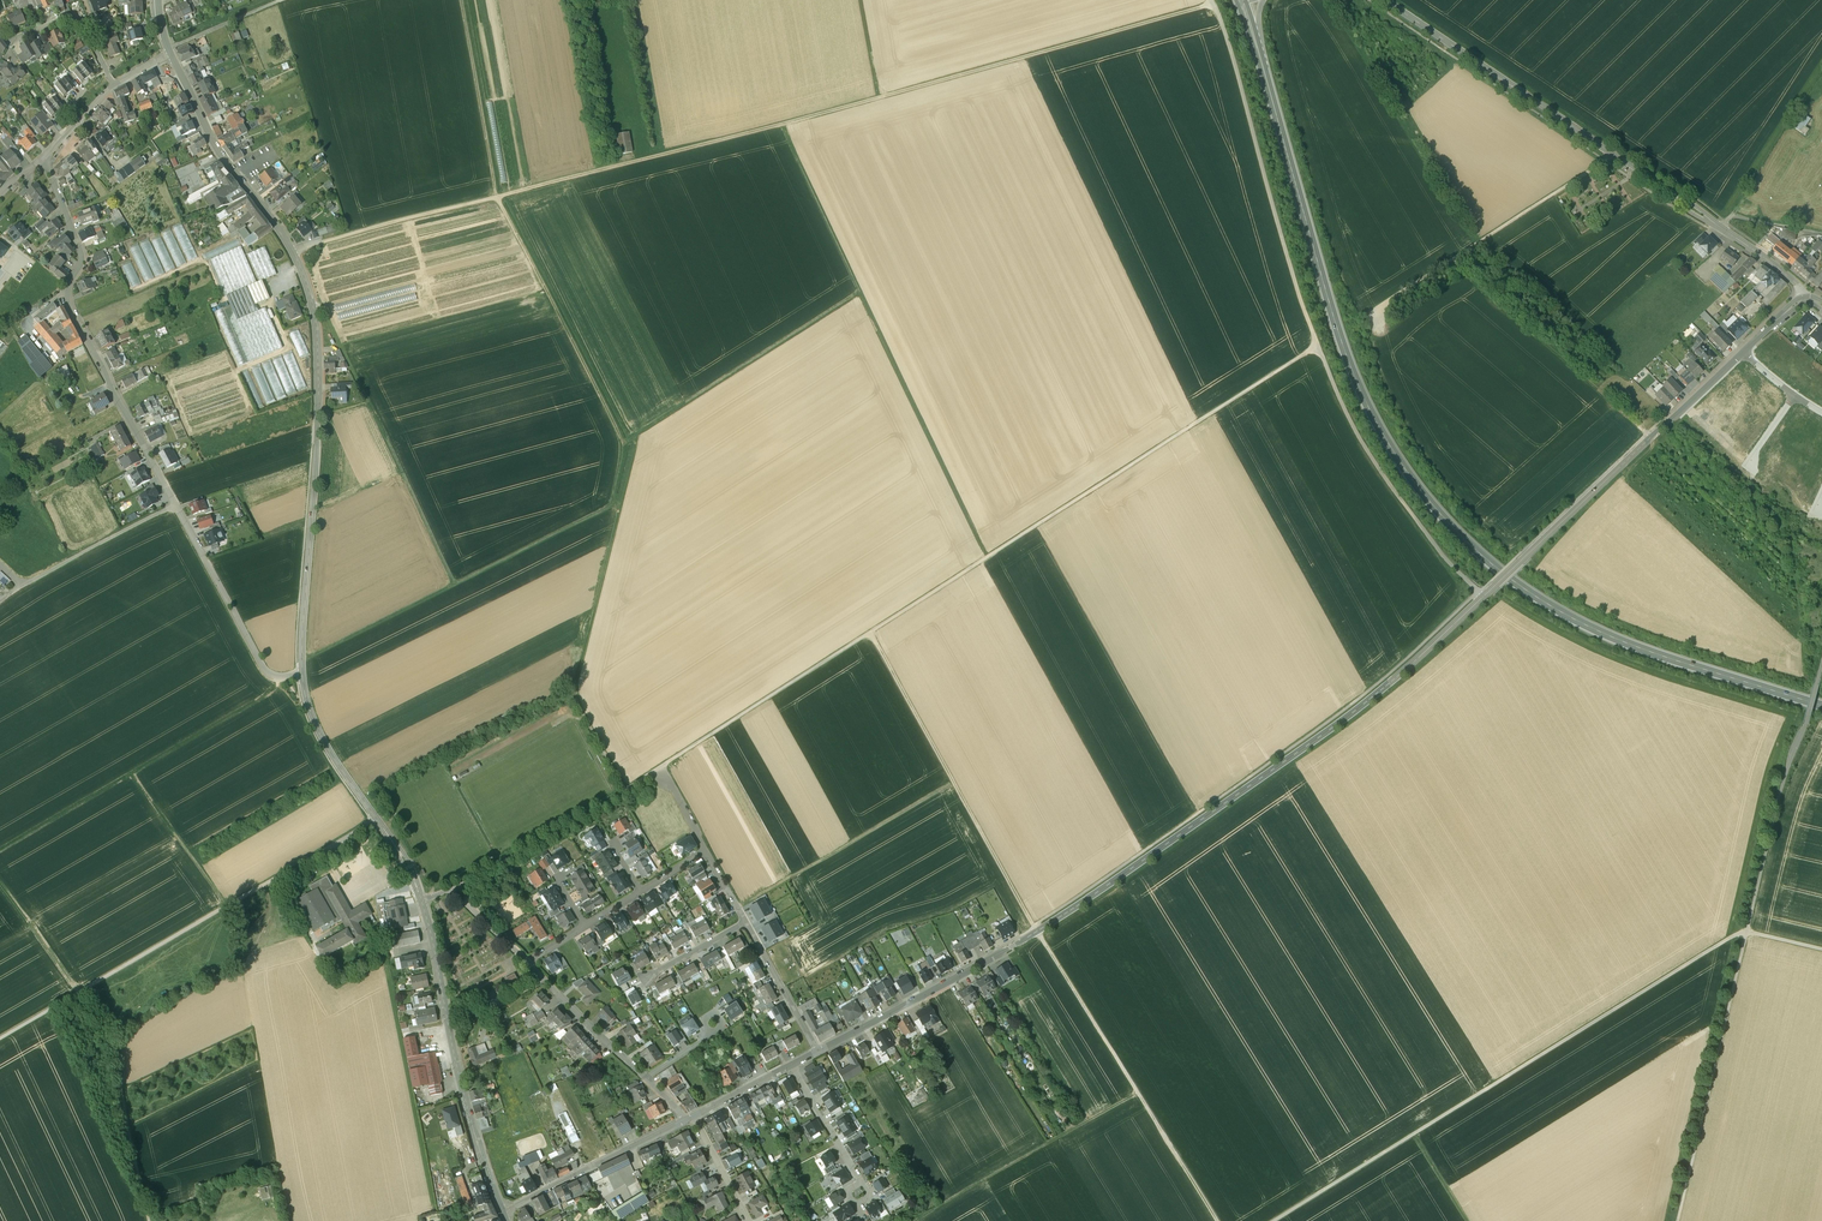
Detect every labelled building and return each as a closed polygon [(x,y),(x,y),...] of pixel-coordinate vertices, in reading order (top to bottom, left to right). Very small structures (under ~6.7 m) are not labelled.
[(44,5),(41,0),(25,0),(14,5),(18,13),(21,12),(25,10),(31,11),(32,7),(39,9),(39,7),(44,5)] [(44,5),(46,10),(50,8),(49,3),(48,0),(41,0),(44,5)] [(53,3),(54,6),(59,14),(65,10),(62,0),(54,0),(53,3)] [(91,2),(95,12),(106,8),(106,7),(104,0),(98,0),(91,2)] [(134,3),(127,4),(127,5),(128,4),(129,16),(141,15),(141,9),(142,9),(142,2),(134,3)] [(190,2),(171,11),(173,13),(168,15),(170,18),(169,18),(173,25),(180,22),(179,20),(195,12),(190,2)] [(95,12),(100,17),(108,10),(106,8),(95,12)] [(18,13),(6,18),(10,28),(19,25),(19,26),(26,23),(21,12),(18,13)] [(140,29),(128,32),(130,42),(143,39),(140,29)] [(60,32),(50,36),(54,47),(64,43),(60,32)] [(237,43),(242,41),(238,32),(230,35),(233,41),(236,40),(237,43)] [(117,34),(108,38),(111,44),(107,46),(111,57),(120,54),(116,43),(120,42),(117,34)] [(199,48),(206,44),(203,38),(196,42),(199,48)] [(83,47),(79,40),(76,42),(78,46),(75,48),(76,51),(83,47)] [(42,47),(39,42),(32,46),(30,42),(21,48),(24,52),(29,60),(36,56),(38,59),(47,54),(42,47)] [(48,43),(42,47),(47,54),(52,51),(48,43)] [(82,53),(91,50),(89,45),(81,49),(82,53)] [(188,45),(177,51),(178,55),(182,64),(195,57),(193,52),(192,53),(188,45)] [(24,52),(17,57),(22,64),(29,60),(24,52)] [(202,67),(209,64),(206,57),(191,64),(192,66),(194,65),(200,62),(202,67)] [(1,61),(0,63),(0,72),(2,73),(2,72),(9,67),(7,65),(7,64),(1,61)] [(194,65),(198,73),(200,72),(200,70),(203,69),(202,67),(200,62),(194,65)] [(93,74),(85,65),(82,67),(82,66),(79,68),(87,79),(93,74)] [(192,66),(185,69),(188,77),(198,73),(194,65),(192,66)] [(16,71),(12,70),(9,66),(9,67),(2,72),(12,85),(25,75),(20,68),(16,71)] [(87,79),(79,68),(76,70),(77,71),(74,73),(82,83),(87,79)] [(205,74),(203,69),(200,70),(200,72),(198,73),(201,80),(203,83),(205,82),(203,79),(207,77),(205,74)] [(153,71),(141,78),(144,84),(152,80),(156,78),(153,71)] [(198,73),(188,77),(191,84),(201,80),(198,73)] [(160,87),(156,78),(152,80),(155,89),(158,88),(160,87)] [(68,79),(65,81),(64,80),(61,82),(70,93),(75,88),(68,79)] [(144,88),(139,79),(132,83),(137,92),(140,90),(144,88)] [(203,83),(199,85),(202,93),(202,94),(204,99),(209,97),(215,94),(213,89),(212,89),(208,81),(205,82),(203,83)] [(70,93),(61,82),(58,84),(59,85),(57,87),(65,97),(70,93)] [(167,92),(163,85),(160,87),(158,88),(161,95),(167,92)] [(126,86),(114,92),(117,100),(123,97),(129,94),(126,86)] [(147,94),(144,88),(140,90),(143,100),(148,99),(146,94),(147,94)] [(155,94),(148,97),(150,101),(150,102),(157,99),(155,94)] [(184,94),(174,100),(178,107),(181,106),(182,109),(189,106),(186,103),(188,102),(184,94)] [(123,97),(117,100),(123,117),(125,123),(136,119),(134,114),(129,115),(123,97)] [(204,99),(200,101),(204,109),(213,104),(209,97),(204,99)] [(64,109),(56,99),(54,102),(53,100),(50,103),(58,113),(64,109)] [(172,111),(178,107),(174,100),(168,103),(172,111)] [(113,107),(106,101),(103,104),(110,111),(113,107)] [(150,101),(138,105),(140,111),(152,107),(150,102),(150,101)] [(58,113),(50,103),(47,105),(48,106),(45,108),(53,118),(58,113)] [(110,111),(103,104),(100,107),(107,113),(110,111)] [(213,104),(204,109),(208,118),(212,115),(217,113),(217,112),(213,104)] [(189,106),(182,109),(181,106),(178,107),(180,111),(179,113),(180,115),(182,115),(183,118),(188,116),(193,113),(190,106),(189,106)] [(218,112),(220,116),(231,110),(235,108),(234,106),(229,108),(228,107),(218,112)] [(107,113),(100,107),(94,115),(94,116),(98,120),(99,120),(103,124),(106,120),(110,116),(107,113)] [(140,111),(134,114),(136,119),(136,121),(142,119),(140,111)] [(48,118),(43,112),(39,116),(44,122),(45,120),(46,120),(48,118)] [(247,133),(237,115),(226,121),(233,132),(231,133),(235,140),(247,133)] [(44,122),(39,116),(34,120),(36,123),(33,126),(41,136),(47,130),(46,128),(50,125),(46,120),(45,120),(44,122)] [(223,123),(220,116),(209,121),(212,129),(223,123)] [(1802,116),(1793,128),(1801,134),(1810,121),(1802,116)] [(179,124),(175,126),(176,129),(191,123),(189,119),(179,124)] [(191,123),(176,129),(178,133),(179,133),(181,136),(181,137),(184,136),(195,130),(192,122),(191,123)] [(108,126),(100,131),(102,134),(107,131),(110,129),(108,126)] [(221,134),(218,126),(212,129),(216,136),(221,134)] [(35,137),(29,129),(25,133),(28,137),(30,136),(33,139),(35,137)] [(102,134),(97,138),(100,142),(99,142),(102,146),(112,138),(107,131),(102,134)] [(225,137),(218,141),(223,148),(236,141),(231,133),(225,137)] [(629,135),(617,137),(620,156),(632,154),(629,135)] [(33,139),(30,136),(28,137),(25,139),(20,139),(18,140),(18,144),(19,146),(22,146),(26,151),(36,144),(33,139)] [(207,144),(202,137),(194,143),(195,145),(190,148),(195,156),(197,155),(202,152),(200,149),(207,144)] [(103,157),(91,140),(85,144),(87,147),(89,149),(89,148),(99,160),(103,157)] [(236,141),(223,148),(229,157),(234,154),(233,154),(233,153),(232,152),(238,149),(242,147),(241,144),(238,146),(236,141)] [(20,153),(14,146),(9,150),(10,151),(15,157),(20,153)] [(87,147),(80,153),(86,161),(93,155),(89,149),(87,147)] [(172,149),(162,155),(164,158),(173,152),(172,149)] [(239,150),(233,153),(233,154),(234,154),(229,157),(233,163),(244,157),(241,151),(242,151),(241,149),(240,150),(239,150)] [(15,157),(10,151),(1,158),(11,171),(20,164),(15,157)] [(165,162),(160,154),(152,158),(158,167),(165,162)] [(201,160),(203,164),(213,159),(211,155),(201,160)] [(71,156),(63,163),(69,171),(78,164),(71,156)] [(0,157),(0,169),(3,173),(2,174),(7,179),(13,174),(11,171),(1,158),(0,157)] [(137,159),(131,164),(136,172),(140,168),(140,169),(146,165),(144,162),(145,161),(145,160),(145,159),(144,157),(142,158),(141,158),(138,160),(137,159)] [(61,165),(54,170),(58,176),(60,174),(63,177),(65,177),(70,172),(69,171),(63,163),(61,165)] [(229,175),(218,163),(206,170),(213,183),(186,198),(189,205),(209,194),(217,190),(221,188),(233,181),(229,175)] [(131,164),(123,170),(129,177),(136,172),(131,164)] [(302,171),(299,168),(289,175),(293,179),(299,174),(299,173),(302,171)] [(129,177),(123,170),(118,173),(120,176),(122,175),(125,180),(129,177)] [(273,170),(271,170),(261,177),(267,186),(271,183),(277,179),(276,179),(273,174),(274,173),(274,172),(273,170)] [(280,177),(276,179),(277,179),(271,183),(273,186),(282,180),(280,177)] [(1593,179),(1589,182),(1597,196),(1602,193),(1593,179)] [(233,181),(221,188),(217,190),(222,198),(225,196),(239,188),(233,181)] [(331,188),(331,189),(334,188),(329,181),(323,186),(327,190),(330,188),(331,189),(331,188)] [(47,196),(37,184),(28,192),(34,200),(31,203),(34,207),(44,198),(47,196)] [(279,186),(270,193),(277,201),(290,191),(287,187),(283,190),(279,186)] [(242,192),(227,201),(225,196),(222,198),(217,190),(209,194),(218,209),(246,196),(242,192)] [(296,190),(290,196),(292,199),(295,196),(299,193),(296,190)] [(292,199),(283,206),(285,209),(284,210),(289,215),(301,205),(295,196),(292,199)] [(83,197),(77,200),(76,199),(68,203),(71,210),(86,204),(83,197)] [(248,197),(217,216),(220,221),(245,206),(246,207),(253,202),(248,197)] [(34,207),(32,208),(36,213),(38,211),(45,218),(54,210),(44,198),(34,207)] [(253,202),(246,207),(248,211),(255,206),(253,202)] [(331,203),(326,207),(330,213),(335,209),(331,203)] [(106,209),(110,214),(115,211),(112,206),(106,209)] [(258,210),(255,206),(248,211),(246,212),(247,213),(230,226),(234,232),(237,230),(239,229),(240,230),(244,227),(245,226),(244,224),(255,216),(256,217),(260,214),(258,210)] [(94,208),(79,214),(83,225),(99,219),(94,208)] [(123,217),(112,224),(117,231),(127,224),(123,217)] [(263,227),(253,234),(258,239),(272,229),(266,220),(263,217),(259,221),(263,227)] [(50,224),(48,227),(50,230),(45,234),(49,238),(52,236),(62,228),(59,224),(60,223),(57,219),(50,224)] [(47,221),(37,229),(40,233),(48,227),(50,224),(47,221)] [(306,226),(303,222),(300,225),(301,226),(298,229),(304,236),(312,230),(307,225),(306,226)] [(230,226),(227,228),(222,223),(217,227),(222,233),(220,234),(223,238),(234,232),(230,226)] [(26,232),(19,224),(8,233),(15,241),(21,237),(26,232)] [(162,235),(177,268),(198,258),(183,226),(162,235)] [(334,226),(326,228),(328,234),(336,232),(334,226)] [(250,236),(244,227),(240,230),(239,229),(237,230),(244,241),(250,236)] [(105,237),(102,228),(96,230),(99,239),(105,237)] [(317,231),(319,237),(328,234),(326,228),(317,231)] [(32,233),(29,230),(26,232),(21,237),(24,240),(32,233)] [(90,230),(78,234),(82,242),(95,238),(93,233),(92,233),(90,230)] [(1794,232),(1782,230),(1781,238),(1793,240),(1794,232)] [(250,236),(244,241),(248,247),(258,239),(253,234),(250,236)] [(1703,234),(1695,240),(1701,246),(1708,239),(1703,234)] [(1766,240),(1776,247),(1778,243),(1780,241),(1771,234),(1766,240)] [(74,251),(68,244),(70,243),(64,235),(58,240),(53,244),(55,246),(58,249),(60,247),(62,250),(63,249),(64,251),(66,252),(70,255),(74,251)] [(56,237),(48,244),(51,248),(55,246),(53,244),(58,240),(56,237)] [(176,268),(161,238),(152,242),(167,273),(176,268)] [(1717,245),(1709,238),(1708,239),(1701,246),(1700,247),(1707,255),(1717,245)] [(207,260),(240,245),(237,239),(204,254),(207,260)] [(165,273),(149,241),(140,245),(156,278),(165,273)] [(1812,250),(1816,253),(1818,250),(1821,245),(1818,242),(1812,250)] [(1773,251),(1784,260),(1789,252),(1778,243),(1776,247),(1773,251)] [(145,282),(155,278),(139,246),(130,250),(145,282)] [(241,247),(208,261),(224,297),(257,283),(241,247)] [(265,247),(247,255),(259,282),(277,274),(265,247)] [(1739,258),(1727,250),(1720,258),(1733,267),(1739,258)] [(70,255),(66,252),(64,251),(61,254),(68,259),(69,260),(71,257),(70,256),(70,255)] [(1799,259),(1790,252),(1790,253),(1789,252),(1784,260),(1792,267),(1799,259)] [(68,259),(61,254),(58,257),(65,262),(68,259)] [(104,255),(98,257),(93,260),(97,268),(102,266),(103,267),(106,266),(106,265),(107,264),(105,260),(106,259),(104,255)] [(1799,259),(1792,267),(1799,273),(1812,258),(1810,256),(1804,263),(1799,259)] [(65,262),(58,257),(50,267),(52,268),(50,271),(54,274),(55,274),(64,281),(69,274),(61,268),(65,262)] [(1812,258),(1799,273),(1807,279),(1812,273),(1808,271),(1815,261),(1812,258)] [(1730,278),(1735,283),(1745,273),(1751,268),(1756,263),(1750,259),(1730,278)] [(141,284),(132,263),(122,267),(132,288),(141,284)] [(1769,271),(1760,264),(1756,269),(1759,271),(1755,277),(1761,281),(1769,271)] [(1730,278),(1721,268),(1716,273),(1730,287),(1735,283),(1730,278)] [(1751,268),(1745,273),(1748,277),(1755,271),(1751,268)] [(1776,276),(1769,271),(1761,281),(1758,285),(1762,289),(1767,282),(1771,284),(1776,276)] [(1716,273),(1709,280),(1723,294),(1730,287),(1716,273)] [(1815,280),(1812,278),(1809,282),(1817,288),(1820,284),(1815,280)] [(90,279),(78,284),(82,294),(91,289),(97,287),(95,283),(92,284),(90,279)] [(1787,285),(1780,280),(1776,285),(1778,287),(1772,292),(1776,296),(1787,285)] [(254,360),(282,348),(265,309),(258,312),(255,306),(269,300),(261,281),(259,282),(226,297),(254,360)] [(1758,285),(1751,292),(1755,295),(1762,289),(1758,285)] [(1751,292),(1741,303),(1744,306),(1755,295),(1751,292)] [(1772,292),(1762,302),(1766,307),(1776,296),(1772,292)] [(292,295),(283,299),(286,307),(295,303),(292,295)] [(63,345),(55,334),(64,329),(60,322),(56,325),(51,330),(43,321),(57,309),(61,316),(66,313),(63,308),(59,300),(54,303),(34,319),(39,325),(35,328),(51,346),(59,357),(68,352),(64,345),(63,345)] [(286,307),(292,320),(302,316),(296,303),(295,303),(286,307)] [(1736,308),(1741,313),(1745,309),(1740,304),(1736,308)] [(230,305),(215,312),(239,367),(254,360),(230,305)] [(373,314),(339,320),(341,327),(375,320),(373,314)] [(1742,324),(1746,321),(1741,315),(1740,316),(1738,314),(1735,316),(1742,324)] [(1813,320),(1807,315),(1795,328),(1802,335),(1808,328),(1812,323),(1811,322),(1813,320)] [(68,317),(64,319),(64,320),(60,322),(64,329),(72,324),(68,317)] [(123,320),(117,323),(118,325),(114,327),(116,330),(125,326),(123,320)] [(1719,326),(1712,320),(1709,323),(1716,331),(1719,327),(1719,326)] [(1744,324),(1742,325),(1738,320),(1729,329),(1727,330),(1729,332),(1736,340),(1744,332),(1745,333),(1749,329),(1744,324)] [(1723,322),(1719,326),(1719,327),(1726,334),(1729,332),(1727,330),(1729,329),(1723,322)] [(1820,326),(1809,337),(1818,345),(1821,341),(1821,328),(1820,326)] [(158,329),(160,336),(168,333),(166,327),(158,329)] [(1808,328),(1802,335),(1800,336),(1803,339),(1810,331),(1808,328)] [(108,330),(96,336),(98,340),(110,333),(108,330)] [(300,331),(298,330),(290,334),(289,335),(299,357),(300,357),(308,354),(309,352),(300,331)] [(1718,331),(1710,338),(1723,352),(1731,344),(1718,331)] [(77,333),(71,336),(73,339),(64,345),(68,352),(83,344),(77,333)] [(110,333),(98,340),(103,349),(115,344),(110,333)] [(129,333),(120,336),(122,341),(131,338),(129,333)] [(42,354),(26,335),(18,341),(30,364),(42,354)] [(1797,336),(1793,341),(1797,345),(1802,340),(1797,336)] [(1710,355),(1701,345),(1694,351),(1707,365),(1714,359),(1714,357),(1712,355),(1710,355)] [(114,348),(106,353),(108,356),(116,352),(114,348)] [(116,352),(108,356),(114,369),(118,367),(119,369),(123,367),(123,365),(116,352)] [(294,354),(293,353),(284,357),(278,360),(277,361),(274,361),(267,364),(266,366),(263,366),(252,370),(251,371),(243,374),(243,375),(254,403),(256,408),(306,387),(306,386),(294,354)] [(1696,360),(1690,353),(1687,356),(1693,363),(1696,360)] [(52,367),(43,356),(31,365),(39,378),(52,367)] [(165,359),(167,365),(173,362),(171,356),(165,359)] [(337,357),(330,357),(330,362),(324,362),(324,369),(329,369),(329,374),(335,373),(335,364),(337,363),(337,361),(339,361),(338,357),(337,357)] [(1693,366),(1688,361),(1683,366),(1687,372),(1695,379),(1702,372),(1695,364),(1693,366)] [(66,366),(55,371),(59,381),(70,375),(66,366)] [(1671,368),(1668,371),(1670,373),(1676,380),(1679,377),(1672,371),(1671,368)] [(144,369),(138,372),(142,380),(148,377),(144,369)] [(46,381),(50,386),(59,381),(55,371),(46,381)] [(1695,379),(1687,372),(1684,374),(1679,379),(1687,386),(1695,379)] [(133,374),(122,380),(126,388),(137,383),(133,374)] [(1682,391),(1670,380),(1666,384),(1667,385),(1664,388),(1674,399),(1682,391)] [(1651,387),(1645,393),(1654,401),(1658,397),(1656,396),(1658,394),(1651,387)] [(338,389),(332,389),(332,399),(339,398),(339,403),(344,403),(344,393),(346,393),(346,389),(346,388),(338,389)] [(1664,388),(1658,394),(1656,396),(1658,397),(1666,406),(1674,399),(1664,388)] [(104,394),(92,401),(97,408),(98,411),(105,407),(108,405),(105,401),(107,400),(104,394)] [(148,402),(136,408),(141,417),(149,414),(148,413),(146,409),(151,406),(148,402)] [(160,407),(153,410),(148,413),(149,414),(156,425),(178,416),(175,410),(165,414),(163,410),(161,410),(160,407)] [(126,436),(120,426),(110,431),(116,441),(126,436)] [(151,431),(151,430),(148,432),(146,433),(150,441),(155,438),(155,439),(162,436),(157,428),(151,431)] [(131,447),(126,436),(116,441),(121,452),(131,447)] [(176,463),(169,449),(162,453),(160,454),(168,468),(176,463)] [(126,458),(121,461),(125,469),(140,461),(136,453),(126,458)] [(181,462),(183,466),(191,462),(189,458),(181,462)] [(151,480),(144,467),(135,472),(130,475),(133,480),(129,482),(133,488),(136,486),(137,488),(151,480)] [(147,493),(155,489),(153,484),(145,489),(147,493)] [(159,496),(155,489),(147,493),(141,496),(143,500),(142,501),(144,505),(145,505),(147,508),(158,503),(155,498),(159,496)] [(195,504),(190,506),(193,515),(204,511),(207,510),(206,510),(203,501),(195,504)] [(137,512),(128,517),(131,523),(140,518),(137,512)] [(210,517),(197,521),(200,529),(209,526),(213,525),(213,524),(212,521),(212,520),(212,518),(211,517),(210,517)] [(213,532),(205,535),(207,541),(208,541),(210,546),(211,546),(217,544),(221,543),(220,540),(223,539),(223,538),(222,537),(222,536),(222,535),(221,534),(221,533),(220,530),(213,532)] [(625,820),(615,826),(620,835),(628,830),(630,828),(629,826),(625,820)] [(632,823),(629,826),(630,828),(628,830),(630,833),(633,831),(636,830),(632,823)] [(603,841),(596,829),(594,831),(591,830),(590,833),(585,836),(588,840),(590,843),(591,843),(593,847),(602,841),(603,841)] [(630,833),(624,837),(627,843),(635,839),(637,838),(633,831),(630,833)] [(685,836),(676,842),(678,845),(687,840),(685,836)] [(678,845),(676,847),(681,856),(696,847),(690,838),(687,840),(678,845)] [(627,843),(626,845),(629,851),(628,852),(628,853),(630,856),(631,857),(642,850),(635,839),(627,843)] [(602,841),(595,846),(599,853),(606,848),(602,841)] [(563,851),(559,854),(555,853),(555,856),(551,859),(554,863),(558,870),(560,868),(560,869),(564,866),(570,862),(563,851)] [(600,852),(591,858),(594,862),(596,860),(595,860),(603,855),(600,852)] [(603,855),(595,860),(596,860),(600,867),(613,859),(609,852),(603,855)] [(646,853),(638,859),(640,862),(644,860),(649,857),(646,853)] [(551,859),(549,854),(544,857),(545,859),(549,866),(554,863),(551,859)] [(545,859),(539,863),(543,870),(549,866),(545,859)] [(613,859),(600,867),(604,874),(611,870),(618,866),(613,859)] [(640,862),(635,865),(643,878),(646,876),(648,876),(650,876),(650,874),(652,872),(644,860),(640,862)] [(699,864),(687,872),(692,879),(698,876),(704,872),(699,864)] [(540,870),(531,876),(533,879),(531,880),(533,884),(535,882),(538,886),(547,881),(540,870)] [(578,873),(570,878),(582,898),(583,898),(587,896),(595,891),(582,870),(578,873)] [(611,870),(604,874),(602,875),(604,879),(607,878),(614,873),(611,870)] [(614,873),(607,878),(609,882),(612,881),(612,880),(618,876),(616,872),(614,873)] [(704,872),(698,876),(701,881),(701,880),(707,877),(704,872)] [(630,886),(622,874),(618,876),(612,880),(612,881),(614,884),(613,885),(616,889),(617,889),(619,893),(630,886)] [(342,920),(325,891),(331,888),(332,887),(330,884),(331,883),(327,876),(309,886),(313,893),(299,900),(316,929),(320,927),(322,931),(342,920)] [(703,883),(697,887),(696,886),(691,889),(695,896),(700,892),(712,885),(709,880),(703,883)] [(669,883),(666,885),(663,887),(659,889),(662,894),(666,899),(667,898),(676,893),(669,883)] [(333,886),(332,887),(331,888),(339,901),(343,898),(336,885),(333,886)] [(712,885),(700,892),(703,897),(710,894),(716,890),(712,885)] [(351,912),(343,898),(339,901),(331,888),(325,891),(342,920),(347,930),(353,940),(356,944),(366,938),(357,923),(371,914),(365,904),(351,912)] [(545,888),(537,893),(540,897),(543,895),(548,892),(545,888)] [(548,892),(543,895),(548,903),(559,896),(554,888),(548,892)] [(656,897),(653,893),(648,896),(656,908),(661,905),(656,897)] [(666,899),(662,894),(659,896),(664,903),(664,904),(669,901),(667,898),(666,899)] [(659,896),(659,895),(656,897),(661,905),(664,903),(659,896)] [(763,900),(764,900),(767,898),(765,895),(755,900),(757,904),(763,900)] [(559,896),(548,903),(553,911),(558,908),(564,904),(559,896)] [(656,908),(648,896),(643,899),(647,905),(651,911),(656,908)] [(592,901),(583,906),(587,913),(603,903),(599,897),(592,901)] [(715,899),(711,902),(715,910),(724,905),(720,897),(717,898),(715,899)] [(402,899),(389,902),(391,908),(389,908),(391,922),(392,922),(393,929),(408,926),(406,920),(407,919),(404,905),(402,899)] [(767,907),(764,900),(763,900),(757,904),(750,908),(754,915),(767,907)] [(640,908),(637,903),(627,909),(634,920),(635,921),(637,920),(637,918),(643,915),(644,914),(640,908)] [(724,905),(715,910),(720,918),(724,916),(726,914),(729,913),(724,905)] [(643,907),(643,906),(640,908),(644,914),(643,915),(644,917),(648,915),(643,907)] [(767,907),(754,915),(757,922),(765,917),(771,914),(767,907)] [(558,908),(553,911),(548,914),(551,918),(554,916),(560,912),(558,908)] [(560,912),(554,916),(557,920),(558,919),(558,918),(566,913),(564,910),(560,912)] [(566,913),(558,918),(558,919),(561,923),(560,926),(567,927),(567,925),(574,920),(569,911),(566,913)] [(774,912),(771,914),(765,917),(769,925),(775,921),(779,919),(774,912)] [(625,920),(620,913),(611,919),(613,922),(613,923),(614,925),(616,926),(619,931),(628,926),(628,925),(625,920)] [(1007,922),(1011,927),(1014,926),(1009,916),(1005,918),(1007,922)] [(547,937),(534,917),(528,921),(529,922),(526,924),(526,923),(513,932),(516,938),(530,929),(532,927),(541,941),(547,937)] [(707,924),(705,921),(697,925),(702,934),(710,930),(707,924)] [(775,921),(769,925),(761,929),(765,936),(779,928),(775,921)] [(1011,927),(1007,922),(996,928),(1003,940),(1014,933),(1011,927)] [(605,923),(595,929),(598,935),(602,941),(603,941),(612,935),(605,923)] [(697,925),(696,923),(689,927),(692,933),(695,938),(702,934),(697,925)] [(779,928),(765,936),(769,942),(777,938),(783,935),(779,928)] [(901,931),(906,942),(912,939),(908,928),(901,931)] [(347,930),(317,947),(323,958),(353,940),(347,930)] [(418,931),(390,937),(393,948),(420,943),(418,931)] [(982,931),(979,932),(981,935),(978,936),(981,940),(980,941),(980,942),(987,939),(982,931)] [(683,932),(676,936),(681,946),(689,942),(686,936),(683,932)] [(783,935),(777,938),(779,942),(788,937),(786,933),(783,935)] [(598,935),(595,937),(601,945),(601,946),(604,944),(603,941),(602,941),(598,935)] [(581,941),(580,942),(584,948),(586,951),(595,946),(596,946),(592,939),(590,936),(581,941)] [(681,946),(676,936),(669,941),(671,944),(674,950),(681,946)] [(977,946),(973,938),(972,939),(971,936),(967,938),(973,949),(977,946)] [(601,945),(595,937),(592,939),(596,946),(595,946),(597,948),(601,945)] [(739,938),(731,943),(736,951),(744,947),(742,943),(741,941),(739,938)] [(973,949),(967,938),(964,940),(970,951),(973,949)] [(992,947),(988,938),(987,939),(980,942),(985,951),(992,947)] [(580,940),(576,943),(581,950),(584,948),(580,942),(581,941),(580,940)] [(970,951),(964,940),(960,942),(961,942),(965,951),(966,953),(970,951)] [(961,942),(953,946),(956,950),(954,951),(956,954),(957,953),(958,954),(965,951),(961,942)] [(736,951),(731,943),(723,947),(724,949),(726,952),(728,956),(736,951)] [(663,945),(657,948),(655,944),(650,947),(657,959),(668,953),(664,947),(663,945)] [(649,954),(644,945),(641,947),(643,951),(646,956),(649,954)] [(643,951),(636,955),(638,958),(634,960),(636,962),(633,963),(637,970),(650,963),(647,958),(646,956),(643,951)] [(716,951),(708,956),(713,964),(721,960),(719,956),(717,953),(716,951)] [(966,953),(965,951),(958,954),(962,963),(969,959),(966,953)] [(421,954),(400,958),(402,969),(409,967),(409,965),(413,964),(415,970),(424,968),(421,954)] [(556,959),(554,955),(544,961),(547,965),(546,965),(546,967),(547,969),(549,969),(552,973),(561,967),(558,962),(559,960),(558,959),(556,959)] [(708,956),(700,960),(702,963),(703,965),(705,969),(713,964),(708,956)] [(569,967),(563,958),(559,960),(558,962),(561,967),(563,970),(569,967)] [(936,964),(936,965),(941,974),(952,968),(948,959),(947,958),(946,959),(940,962),(936,964)] [(931,959),(926,961),(930,968),(935,965),(931,959)] [(926,961),(920,965),(924,971),(927,969),(927,970),(930,968),(926,961)] [(753,964),(749,967),(753,974),(761,970),(757,963),(753,964)] [(695,966),(693,964),(685,969),(690,977),(698,973),(696,969),(695,966)] [(996,971),(999,977),(1002,982),(1003,981),(1013,975),(1014,975),(1010,970),(1007,964),(996,971)] [(1015,967),(1010,970),(1014,975),(1013,975),(1015,977),(1019,975),(1015,967)] [(623,969),(612,975),(613,975),(614,975),(620,985),(619,986),(619,987),(619,986),(626,983),(631,980),(627,972),(625,973),(623,969)] [(685,969),(677,973),(678,976),(680,978),(683,984),(692,980),(690,977),(685,969)] [(924,971),(919,974),(922,978),(920,979),(922,982),(923,981),(924,983),(932,979),(927,970),(927,969),(924,971)] [(761,970),(753,974),(757,982),(765,977),(761,970)] [(516,972),(508,977),(513,985),(521,981),(516,972)] [(990,972),(986,975),(987,976),(990,981),(994,978),(990,972)] [(906,977),(910,984),(914,982),(908,973),(904,975),(906,977)] [(426,975),(410,978),(413,988),(423,986),(423,988),(429,986),(426,975)] [(894,985),(888,976),(885,978),(887,981),(890,987),(894,985)] [(990,981),(987,976),(982,979),(989,992),(995,988),(990,981)] [(671,977),(662,981),(667,990),(675,985),(673,981),(672,979),(671,977)] [(906,977),(896,982),(903,995),(913,990),(910,984),(906,977)] [(1002,982),(999,977),(995,979),(1000,987),(1004,984),(1003,981),(1002,982)] [(581,979),(572,984),(576,988),(583,981),(581,979)] [(989,992),(982,979),(976,983),(981,991),(984,995),(989,992)] [(587,981),(578,988),(586,996),(583,1000),(587,1004),(599,993),(598,993),(597,994),(591,988),(592,987),(587,981)] [(667,990),(662,981),(655,986),(656,988),(657,990),(659,994),(667,990)] [(887,981),(882,984),(890,998),(895,995),(890,987),(887,981)] [(981,991),(976,983),(975,981),(972,983),(976,990),(978,992),(981,991)] [(626,983),(619,986),(622,991),(628,988),(626,983)] [(880,993),(877,987),(875,983),(872,985),(877,995),(880,993)] [(768,984),(759,990),(763,997),(772,991),(768,984)] [(877,987),(880,993),(885,1001),(890,998),(882,984),(877,987)] [(712,995),(718,991),(715,985),(709,988),(712,995)] [(877,995),(872,985),(868,987),(870,991),(870,990),(874,997),(877,995)] [(633,987),(625,992),(627,996),(636,991),(633,987)] [(973,991),(970,987),(964,990),(972,1003),(978,999),(973,991)] [(874,997),(870,990),(870,991),(865,993),(873,1008),(878,1005),(874,997)] [(972,1003),(964,990),(959,994),(958,994),(961,999),(966,1006),(972,1003)] [(636,991),(627,996),(633,1006),(640,1002),(639,999),(641,998),(639,995),(638,995),(636,991)] [(772,991),(763,997),(767,1005),(777,999),(772,991)] [(550,1001),(540,992),(537,995),(531,1001),(535,1004),(536,1003),(542,1009),(550,1001)] [(430,993),(418,996),(419,1004),(424,1003),(432,1002),(430,993)] [(873,1008),(865,993),(860,996),(863,1002),(868,1011),(873,1008)] [(853,998),(855,1002),(858,1008),(861,1006),(860,1004),(856,997),(853,998)] [(729,1007),(735,1003),(737,1002),(735,998),(727,1004),(729,1007)] [(815,998),(799,1007),(803,1013),(809,1011),(815,1007),(819,1005),(815,998)] [(825,1006),(823,1002),(819,1005),(822,1011),(827,1020),(834,1032),(843,1027),(840,1022),(839,1022),(838,1019),(834,1022),(825,1006)] [(855,1002),(847,1006),(854,1019),(862,1015),(858,1008),(855,1002)] [(729,1007),(724,1011),(731,1021),(742,1013),(735,1003),(729,1007)] [(781,1006),(771,1011),(775,1018),(785,1013),(781,1006)] [(847,1006),(840,1010),(843,1016),(847,1023),(854,1019),(847,1006)] [(929,1006),(916,1014),(919,1019),(922,1025),(923,1025),(930,1021),(933,1025),(938,1022),(929,1006)] [(605,1007),(597,1015),(602,1020),(603,1018),(608,1023),(615,1017),(605,1007)] [(840,1018),(843,1016),(840,1010),(838,1007),(834,1009),(840,1018)] [(434,1008),(415,1012),(418,1025),(437,1021),(434,1008)] [(557,1009),(554,1012),(551,1014),(552,1015),(547,1019),(555,1026),(556,1025),(565,1017),(565,1016),(557,1009)] [(817,1026),(809,1011),(803,1013),(811,1029),(817,1026)] [(543,1013),(536,1018),(538,1021),(545,1017),(543,1013)] [(785,1013),(775,1018),(779,1025),(789,1020),(785,1013)] [(571,1020),(566,1015),(565,1016),(565,1017),(556,1025),(559,1028),(561,1026),(569,1022),(570,1022),(571,1020)] [(692,1020),(697,1028),(700,1026),(694,1017),(691,1019),(692,1020)] [(906,1018),(900,1022),(901,1022),(897,1025),(903,1034),(907,1032),(909,1035),(914,1031),(915,1031),(913,1028),(910,1023),(909,1023),(908,1021),(909,1021),(906,1018)] [(922,1025),(919,1019),(914,1022),(920,1031),(925,1028),(923,1025),(922,1025)] [(697,1028),(692,1020),(682,1027),(688,1036),(698,1030),(697,1028)] [(834,1032),(827,1020),(824,1021),(827,1026),(823,1028),(828,1038),(835,1035),(834,1032)] [(627,1027),(618,1034),(628,1048),(640,1040),(630,1026),(630,1025),(627,1027)] [(920,1031),(917,1026),(913,1028),(915,1031),(914,1031),(918,1036),(921,1034),(920,1031)] [(575,1027),(571,1030),(567,1033),(564,1036),(565,1036),(571,1043),(574,1041),(578,1045),(580,1047),(588,1040),(581,1034),(582,1033),(578,1029),(577,1029),(575,1027)] [(828,1038),(823,1028),(819,1030),(818,1030),(824,1041),(828,1038)] [(563,1030),(553,1035),(559,1041),(565,1036),(564,1036),(567,1033),(563,1030)] [(667,1036),(674,1047),(678,1044),(679,1044),(678,1043),(682,1040),(677,1033),(675,1030),(667,1036)] [(824,1041),(818,1030),(814,1033),(819,1043),(824,1041)] [(894,1041),(888,1030),(884,1032),(885,1033),(891,1043),(894,1041)] [(679,1044),(678,1044),(679,1045),(687,1040),(681,1031),(677,1033),(682,1040),(678,1043),(679,1044)] [(891,1043),(885,1033),(874,1039),(880,1049),(884,1047),(884,1046),(890,1042),(890,1043),(891,1043)] [(795,1035),(783,1041),(785,1045),(787,1050),(799,1044),(795,1035)] [(414,1037),(403,1039),(412,1083),(427,1080),(428,1085),(430,1096),(442,1093),(434,1052),(418,1056),(414,1037)] [(782,1039),(775,1043),(778,1049),(785,1045),(783,1041),(782,1039)] [(588,1040),(580,1047),(583,1050),(587,1054),(585,1056),(590,1061),(599,1053),(588,1040)] [(650,1041),(644,1045),(647,1050),(652,1047),(654,1046),(650,1041)] [(864,1043),(859,1046),(860,1047),(856,1049),(862,1059),(866,1057),(865,1056),(869,1053),(868,1052),(869,1052),(864,1043)] [(519,1044),(512,1047),(515,1052),(521,1049),(519,1044)] [(647,1050),(641,1054),(649,1067),(659,1060),(656,1055),(657,1054),(652,1047),(647,1050)] [(773,1047),(761,1053),(766,1062),(778,1056),(775,1050),(773,1047)] [(493,1051),(478,1056),(475,1048),(468,1050),(474,1066),(496,1058),(493,1051)] [(882,1048),(876,1052),(877,1054),(881,1059),(887,1056),(882,1048)] [(836,1051),(828,1056),(833,1065),(836,1063),(841,1060),(836,1051)] [(862,1071),(851,1053),(846,1056),(851,1065),(847,1068),(852,1077),(862,1071)] [(734,1056),(729,1059),(732,1063),(734,1068),(737,1066),(736,1063),(737,1063),(736,1061),(734,1056)] [(743,1057),(736,1061),(737,1063),(736,1063),(737,1066),(743,1077),(752,1072),(743,1057)] [(675,1063),(657,1075),(675,1097),(690,1088),(680,1074),(679,1075),(678,1074),(677,1074),(678,1075),(677,1075),(676,1073),(680,1070),(675,1063)] [(734,1068),(732,1063),(728,1065),(730,1068),(733,1074),(736,1072),(734,1068)] [(847,1068),(841,1071),(836,1063),(833,1065),(843,1082),(852,1077),(847,1068)] [(812,1064),(804,1069),(807,1073),(815,1068),(812,1064)] [(565,1079),(572,1075),(567,1066),(560,1069),(565,1079)] [(822,1074),(817,1067),(815,1068),(807,1073),(805,1075),(809,1082),(822,1074)] [(730,1068),(719,1074),(720,1076),(718,1077),(720,1082),(723,1081),(725,1084),(728,1083),(729,1084),(733,1082),(732,1081),(735,1079),(733,1074),(730,1068)] [(822,1074),(809,1082),(814,1089),(816,1088),(824,1083),(826,1082),(822,1074)] [(786,1078),(776,1083),(778,1086),(783,1083),(787,1081),(786,1078)] [(787,1081),(783,1083),(789,1095),(797,1091),(791,1079),(787,1081)] [(635,1083),(628,1087),(631,1092),(631,1091),(637,1088),(635,1083)] [(824,1083),(816,1088),(818,1092),(826,1087),(824,1083)] [(774,1094),(770,1085),(765,1088),(769,1096),(770,1096),(774,1094)] [(637,1088),(631,1091),(631,1092),(633,1096),(633,1098),(635,1102),(641,1099),(642,1099),(643,1098),(646,1096),(641,1086),(637,1088)] [(769,1096),(765,1088),(760,1090),(764,1099),(766,1098),(767,1100),(768,1099),(767,1097),(769,1096)] [(477,1090),(469,1093),(471,1102),(485,1098),(482,1089),(477,1091),(477,1090)] [(927,1097),(923,1089),(918,1092),(920,1095),(916,1098),(918,1102),(927,1097)] [(760,1090),(750,1095),(754,1104),(757,1103),(762,1100),(762,1102),(764,1101),(763,1100),(764,1099),(760,1090)] [(830,1090),(820,1096),(822,1099),(831,1094),(830,1090)] [(822,1099),(824,1102),(824,1103),(826,1106),(838,1099),(834,1092),(831,1094),(822,1099)] [(697,1108),(688,1094),(686,1096),(689,1100),(681,1104),(688,1113),(697,1108)] [(743,1099),(735,1103),(741,1113),(749,1108),(743,1099)] [(838,1099),(826,1106),(828,1109),(830,1112),(839,1107),(842,1105),(838,1099)] [(486,1100),(482,1101),(483,1104),(479,1105),(483,1117),(484,1116),(488,1115),(485,1107),(484,1104),(487,1103),(486,1100)] [(804,1100),(795,1106),(800,1115),(810,1109),(804,1100)] [(651,1102),(642,1106),(645,1111),(649,1109),(653,1107),(651,1102)] [(653,1107),(649,1109),(654,1118),(666,1112),(661,1103),(653,1107)] [(735,1103),(727,1107),(732,1117),(733,1117),(734,1120),(739,1118),(738,1114),(741,1113),(735,1103)] [(479,1105),(473,1107),(474,1110),(477,1119),(483,1117),(479,1105)] [(455,1129),(457,1137),(463,1135),(460,1125),(459,1126),(454,1107),(442,1111),(448,1129),(455,1127),(455,1129)] [(839,1107),(830,1112),(832,1115),(841,1110),(839,1107)] [(572,1143),(580,1139),(566,1112),(558,1115),(572,1143)] [(720,1112),(712,1117),(722,1134),(724,1133),(725,1133),(720,1125),(725,1122),(720,1112)] [(852,1112),(849,1113),(855,1125),(858,1124),(852,1112)] [(751,1115),(744,1119),(746,1123),(753,1119),(751,1115)] [(844,1115),(835,1120),(837,1123),(846,1118),(844,1115)] [(485,1119),(484,1116),(483,1117),(477,1119),(477,1121),(478,1121),(482,1133),(493,1130),(492,1126),(489,1127),(487,1119),(486,1120),(486,1119),(485,1119)] [(624,1119),(622,1116),(614,1121),(613,1122),(615,1124),(622,1136),(631,1131),(624,1119)] [(837,1123),(839,1126),(839,1127),(840,1130),(853,1123),(849,1116),(846,1118),(837,1123)] [(722,1134),(712,1117),(705,1120),(710,1129),(714,1127),(715,1128),(713,1130),(716,1135),(714,1136),(717,1142),(724,1139),(724,1138),(723,1136),(722,1134)] [(735,1128),(730,1118),(727,1120),(732,1129),(735,1128)] [(746,1123),(744,1119),(739,1122),(741,1126),(743,1125),(744,1128),(748,1126),(746,1123)] [(809,1121),(800,1126),(802,1130),(805,1128),(811,1124),(809,1121)] [(811,1124),(805,1128),(811,1137),(822,1130),(816,1121),(811,1124)] [(853,1123),(840,1130),(842,1133),(843,1133),(845,1137),(845,1136),(854,1131),(857,1129),(853,1123)] [(688,1131),(668,1142),(672,1149),(678,1146),(681,1151),(681,1152),(688,1148),(695,1145),(688,1131)] [(854,1131),(845,1136),(847,1139),(856,1134),(854,1131)] [(862,1133),(852,1138),(854,1142),(860,1139),(864,1136),(862,1133)] [(724,1139),(717,1142),(722,1150),(729,1147),(724,1139)] [(854,1142),(848,1146),(853,1154),(865,1147),(860,1139),(854,1142)] [(657,1145),(637,1153),(641,1162),(653,1157),(657,1155),(660,1154),(660,1152),(657,1145)] [(568,1146),(559,1150),(561,1155),(570,1151),(568,1146)] [(740,1148),(730,1153),(732,1156),(737,1154),(741,1151),(740,1148)] [(561,1155),(561,1156),(563,1159),(564,1159),(564,1160),(573,1155),(571,1151),(570,1151),(561,1155)] [(689,1156),(684,1158),(685,1159),(688,1165),(695,1162),(698,1168),(702,1165),(706,1163),(699,1151),(689,1156)] [(868,1151),(860,1156),(863,1162),(870,1159),(872,1158),(868,1151)] [(535,1152),(523,1157),(525,1161),(517,1164),(519,1169),(539,1161),(535,1152)] [(830,1152),(819,1158),(825,1168),(826,1169),(833,1164),(836,1162),(830,1152)] [(737,1154),(732,1156),(726,1159),(731,1168),(741,1162),(737,1154)] [(561,1156),(552,1160),(556,1168),(566,1163),(564,1160),(564,1159),(563,1159),(561,1156)] [(626,1156),(614,1161),(619,1170),(630,1165),(626,1156)] [(766,1166),(762,1158),(755,1162),(760,1169),(766,1166)] [(863,1162),(859,1165),(866,1176),(876,1169),(870,1159),(863,1162)] [(614,1161),(598,1169),(599,1170),(602,1178),(605,1177),(619,1170),(614,1161)] [(548,1173),(544,1164),(537,1168),(545,1185),(558,1179),(555,1173),(554,1170),(548,1173)] [(833,1164),(826,1169),(825,1168),(823,1170),(827,1175),(831,1172),(836,1169),(833,1164)] [(833,1176),(842,1171),(840,1167),(836,1169),(831,1172),(833,1176)] [(567,1168),(560,1172),(559,1170),(555,1173),(558,1179),(569,1172),(568,1169),(567,1168)] [(592,1183),(602,1178),(599,1170),(588,1175),(589,1177),(592,1183)] [(851,1182),(844,1170),(842,1171),(833,1176),(831,1178),(836,1186),(840,1184),(842,1187),(851,1182)] [(697,1172),(690,1176),(692,1179),(702,1174),(700,1171),(697,1172)] [(525,1172),(518,1176),(522,1184),(529,1180),(525,1172)] [(750,1176),(748,1172),(736,1178),(744,1192),(745,1192),(751,1188),(755,1186),(753,1182),(754,1182),(751,1176),(750,1176)] [(692,1179),(690,1180),(694,1187),(704,1182),(706,1181),(702,1173),(702,1174),(692,1179)] [(884,1173),(874,1178),(876,1182),(882,1178),(886,1176),(884,1173)] [(480,1174),(473,1177),(476,1185),(483,1183),(480,1174)] [(461,1176),(459,1177),(455,1178),(458,1186),(463,1185),(464,1184),(461,1176)] [(585,1177),(578,1181),(584,1193),(591,1189),(591,1188),(586,1178),(585,1177)] [(718,1185),(713,1177),(706,1181),(704,1182),(708,1190),(718,1185)] [(876,1182),(873,1184),(879,1193),(887,1187),(882,1178),(876,1182)] [(529,1180),(522,1184),(527,1195),(537,1190),(531,1179),(529,1180)] [(577,1181),(567,1186),(573,1198),(582,1194),(577,1181)] [(476,1185),(471,1187),(477,1202),(479,1206),(482,1205),(490,1203),(486,1191),(483,1183),(476,1185)] [(561,1187),(553,1190),(557,1199),(561,1198),(564,1196),(566,1201),(573,1198),(567,1186),(561,1188),(561,1187)] [(751,1188),(745,1192),(749,1199),(758,1194),(756,1190),(753,1192),(751,1188)] [(893,1188),(883,1194),(886,1199),(896,1193),(893,1188)] [(557,1199),(553,1190),(550,1192),(557,1206),(560,1205),(557,1199)] [(611,1212),(618,1220),(619,1220),(649,1202),(643,1192),(611,1212)] [(707,1200),(700,1203),(704,1210),(715,1204),(719,1212),(728,1207),(724,1199),(725,1199),(721,1192),(711,1197),(711,1198),(707,1200)] [(839,1192),(828,1198),(833,1206),(836,1204),(844,1200),(839,1192)] [(886,1199),(884,1200),(890,1210),(904,1202),(898,1192),(886,1199)] [(542,1196),(532,1201),(537,1211),(536,1212),(538,1217),(550,1210),(542,1196)] [(762,1196),(748,1204),(751,1208),(751,1207),(753,1211),(753,1212),(756,1218),(762,1215),(758,1209),(767,1205),(762,1196)] [(468,1197),(462,1199),(466,1208),(479,1206),(477,1202),(470,1203),(468,1197)] [(482,1205),(485,1214),(474,1217),(475,1220),(484,1220),(487,1220),(497,1217),(494,1211),(491,1203),(490,1203),(482,1205)] [(877,1205),(882,1214),(886,1212),(881,1203),(877,1205)] [(865,1210),(871,1220),(872,1220),(883,1215),(882,1214),(877,1205),(876,1204),(865,1210)] [(852,1218),(855,1217),(849,1205),(833,1214),(837,1220),(848,1220),(852,1218)] [(530,1215),(529,1216),(525,1208),(520,1211),(522,1214),(518,1216),(520,1220),(534,1220),(533,1219),(533,1220),(530,1215)] [(781,1210),(772,1215),(774,1219),(779,1216),(780,1216),(784,1214),(781,1210)]
